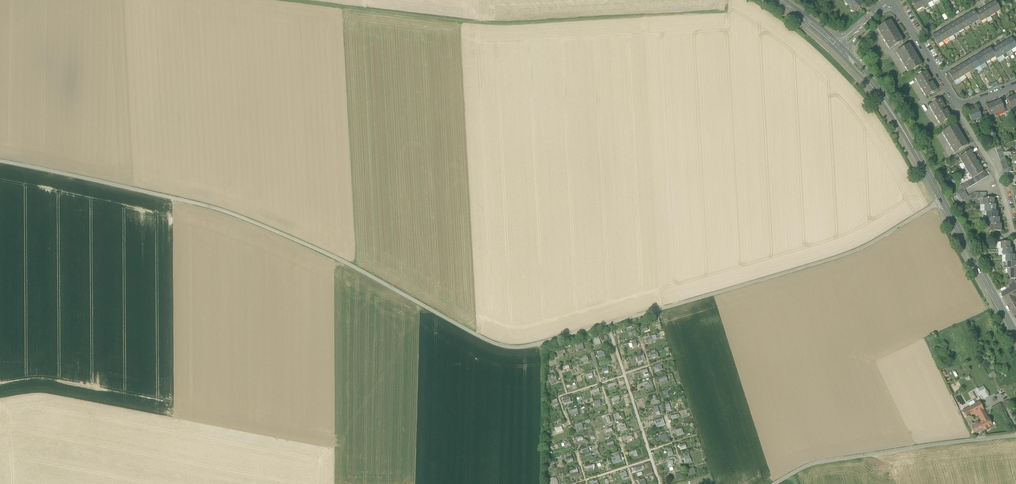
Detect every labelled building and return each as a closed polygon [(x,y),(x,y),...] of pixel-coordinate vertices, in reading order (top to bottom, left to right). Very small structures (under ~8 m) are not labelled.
[(855,12),(863,5),(863,4),(860,0),(843,0),(851,9),(852,9),(855,12)] [(922,8),(918,0),(916,0),(912,2),(917,11),(922,8)] [(995,2),(990,5),(995,14),(1001,11),(995,2)] [(990,17),(995,14),(990,5),(985,8),(990,17)] [(986,20),(990,17),(985,8),(981,11),(986,20)] [(981,23),(986,20),(981,11),(975,14),(979,20),(981,23)] [(974,23),(979,20),(975,14),(974,12),(969,15),(974,23)] [(969,26),(974,23),(969,15),(964,18),(969,26)] [(964,30),(969,26),(964,18),(959,21),(964,30)] [(877,29),(883,39),(897,31),(891,21),(877,29)] [(958,33),(964,30),(959,21),(953,24),(958,33)] [(953,36),(958,33),(953,24),(948,27),(953,36)] [(948,39),(953,36),(948,27),(943,31),(948,39)] [(903,41),(897,31),(883,39),(890,50),(903,41)] [(943,42),(948,39),(943,31),(938,34),(943,42)] [(938,45),(943,42),(938,34),(933,37),(938,45)] [(1012,50),(1015,48),(1015,46),(1012,39),(1006,42),(1011,50),(1012,50)] [(1007,53),(1011,50),(1006,42),(1002,45),(1007,53)] [(896,53),(902,63),(916,55),(910,44),(896,53)] [(997,48),(1002,56),(1007,53),(1002,45),(997,48)] [(997,48),(992,51),(995,57),(997,59),(1002,56),(997,48)] [(990,49),(985,52),(990,61),(995,57),(992,51),(990,49)] [(985,52),(980,55),(985,64),(990,61),(985,52)] [(922,65),(916,55),(902,63),(908,73),(922,65)] [(980,55),(975,58),(980,67),(985,64),(980,55)] [(975,58),(970,61),(975,70),(980,67),(975,58)] [(970,61),(965,64),(970,73),(975,70),(970,61)] [(965,64),(959,67),(964,76),(970,73),(965,64)] [(959,67),(954,71),(959,79),(964,76),(959,67)] [(954,82),(959,79),(954,71),(949,74),(950,76),(954,82)] [(915,79),(926,97),(937,90),(932,82),(929,84),(927,82),(931,80),(926,72),(915,79)] [(1015,107),(1015,101),(1014,97),(1007,100),(1009,105),(1011,109),(1015,107)] [(929,106),(940,125),(952,118),(947,110),(943,112),(942,110),(946,107),(941,99),(929,106)] [(1001,101),(994,104),(997,113),(1004,110),(1003,107),(1001,101)] [(990,115),(997,113),(994,104),(986,107),(988,111),(990,116),(990,115)] [(968,114),(971,122),(981,118),(980,114),(978,110),(968,114)] [(942,133),(948,143),(962,135),(956,125),(942,133)] [(968,145),(962,135),(948,143),(955,153),(968,145)] [(959,157),(962,163),(973,156),(972,154),(973,154),(971,150),(970,151),(965,153),(959,157)] [(962,163),(966,168),(976,162),(975,160),(976,159),(974,156),(973,156),(962,163)] [(966,168),(969,174),(980,167),(978,165),(979,164),(978,163),(977,161),(976,162),(966,168)] [(980,167),(969,174),(972,179),(974,177),(977,176),(980,174),(982,173),(983,172),(982,170),(980,167)] [(965,192),(964,190),(962,185),(960,186),(955,193),(958,195),(963,193),(966,193),(965,192)] [(1015,298),(1015,286),(1002,294),(1007,302),(1015,298)] [(1015,317),(1015,298),(1007,302),(1015,317)] [(634,327),(627,328),(628,335),(636,334),(634,327)] [(647,343),(657,340),(655,334),(645,338),(647,343)] [(595,346),(601,344),(599,336),(593,338),(595,346)] [(582,364),(588,361),(586,356),(580,358),(582,364)] [(653,365),(655,372),(663,370),(661,363),(653,365)] [(556,376),(552,376),(552,374),(548,375),(549,383),(557,382),(556,376)] [(989,397),(985,390),(980,392),(984,399),(989,397)] [(550,407),(559,404),(557,398),(549,401),(550,407)] [(966,419),(966,420),(969,418),(975,414),(977,413),(984,410),(983,409),(981,406),(979,402),(962,411),(966,419)] [(984,410),(977,413),(978,416),(981,422),(979,423),(983,431),(992,426),(985,412),(984,410)] [(663,418),(654,421),(656,427),(664,425),(663,418)] [(975,436),(983,431),(979,423),(973,426),(969,418),(966,420),(970,426),(975,436)] [(659,435),(661,442),(668,439),(666,433),(659,435)] [(683,455),(686,464),(691,462),(689,453),(683,455)] [(614,457),(611,458),(612,463),(620,462),(619,454),(614,455),(614,457)] [(570,477),(579,474),(577,469),(569,471),(570,477)] [(622,479),(628,477),(626,471),(620,473),(622,479)] [(676,481),(683,479),(681,472),(675,474),(676,481)]
